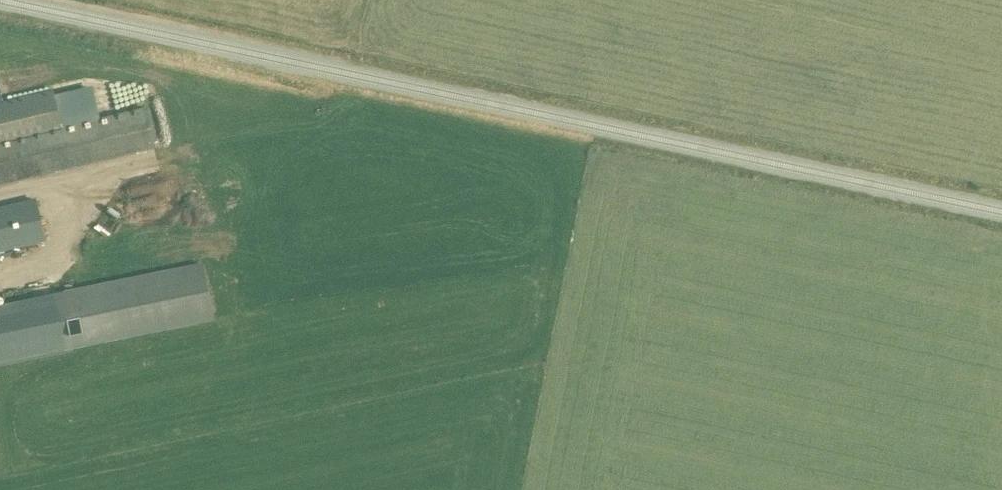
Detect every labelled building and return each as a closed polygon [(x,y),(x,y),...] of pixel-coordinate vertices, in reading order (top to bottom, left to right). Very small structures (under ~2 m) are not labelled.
[(155,148),(146,107),(62,127),(53,89),(0,102),(0,185),(155,148)] [(44,242),(35,199),(0,207),(0,251),(44,242)] [(209,320),(198,263),(0,304),(0,362),(209,320)]
